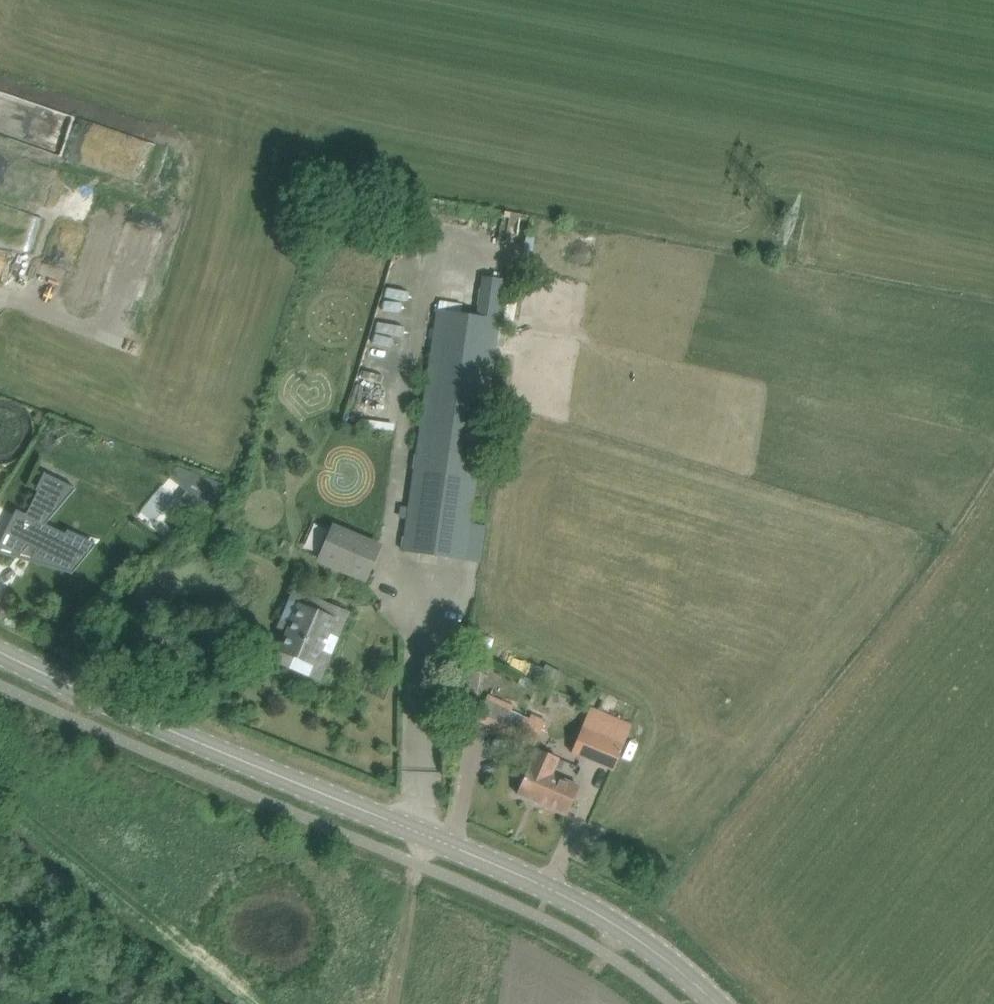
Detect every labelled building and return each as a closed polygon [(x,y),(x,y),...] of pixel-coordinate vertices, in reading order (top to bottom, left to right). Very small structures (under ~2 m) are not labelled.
[(418,449),(403,551),(480,562),(485,527),(469,524),(506,280),(484,277),(478,317),(438,311),(423,416),(421,428),(418,449)] [(16,510),(9,525),(42,542),(36,554),(68,570),(69,567),(73,568),(84,555),(62,544),(67,535),(45,524),(74,489),(75,490),(76,488),(44,473),(36,490),(38,491),(26,515),(16,510)] [(199,476),(186,492),(197,500),(191,508),(201,512),(222,484),(199,476)] [(160,486),(143,509),(155,518),(173,495),(160,486)] [(366,582),(382,545),(332,524),(316,561),(366,582)] [(282,650),(296,656),(292,664),(309,672),(320,648),(328,651),(335,638),(325,633),(331,620),(292,603),(285,617),(294,621),(282,650)] [(466,705),(476,707),(478,692),(468,691),(466,705)] [(486,699),(477,720),(536,745),(544,724),(486,699)] [(588,713),(572,752),(613,769),(629,730),(588,713)] [(529,765),(525,775),(517,794),(567,815),(579,786),(551,775),(558,758),(536,749),(529,765)]
